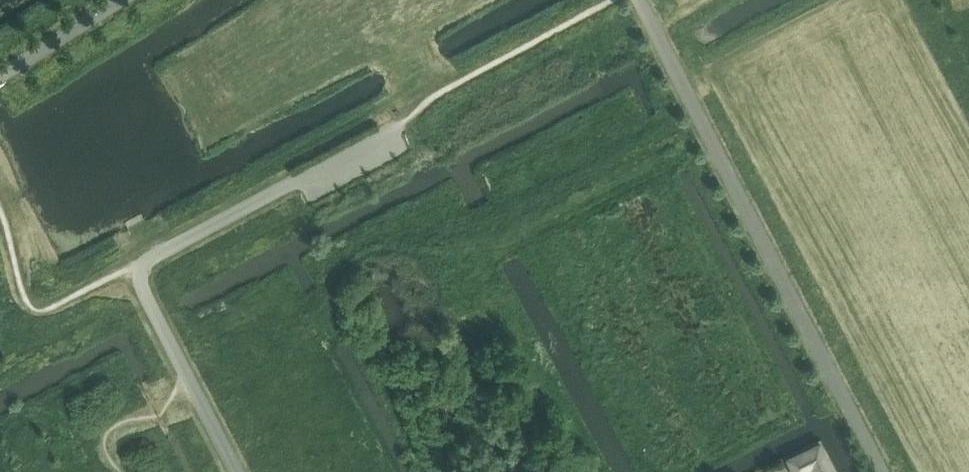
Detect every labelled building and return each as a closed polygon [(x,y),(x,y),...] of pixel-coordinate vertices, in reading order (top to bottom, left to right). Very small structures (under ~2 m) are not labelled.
[(793,471),(807,471),(811,470),(812,471),(838,471),(822,439),(785,458),(793,471)]
